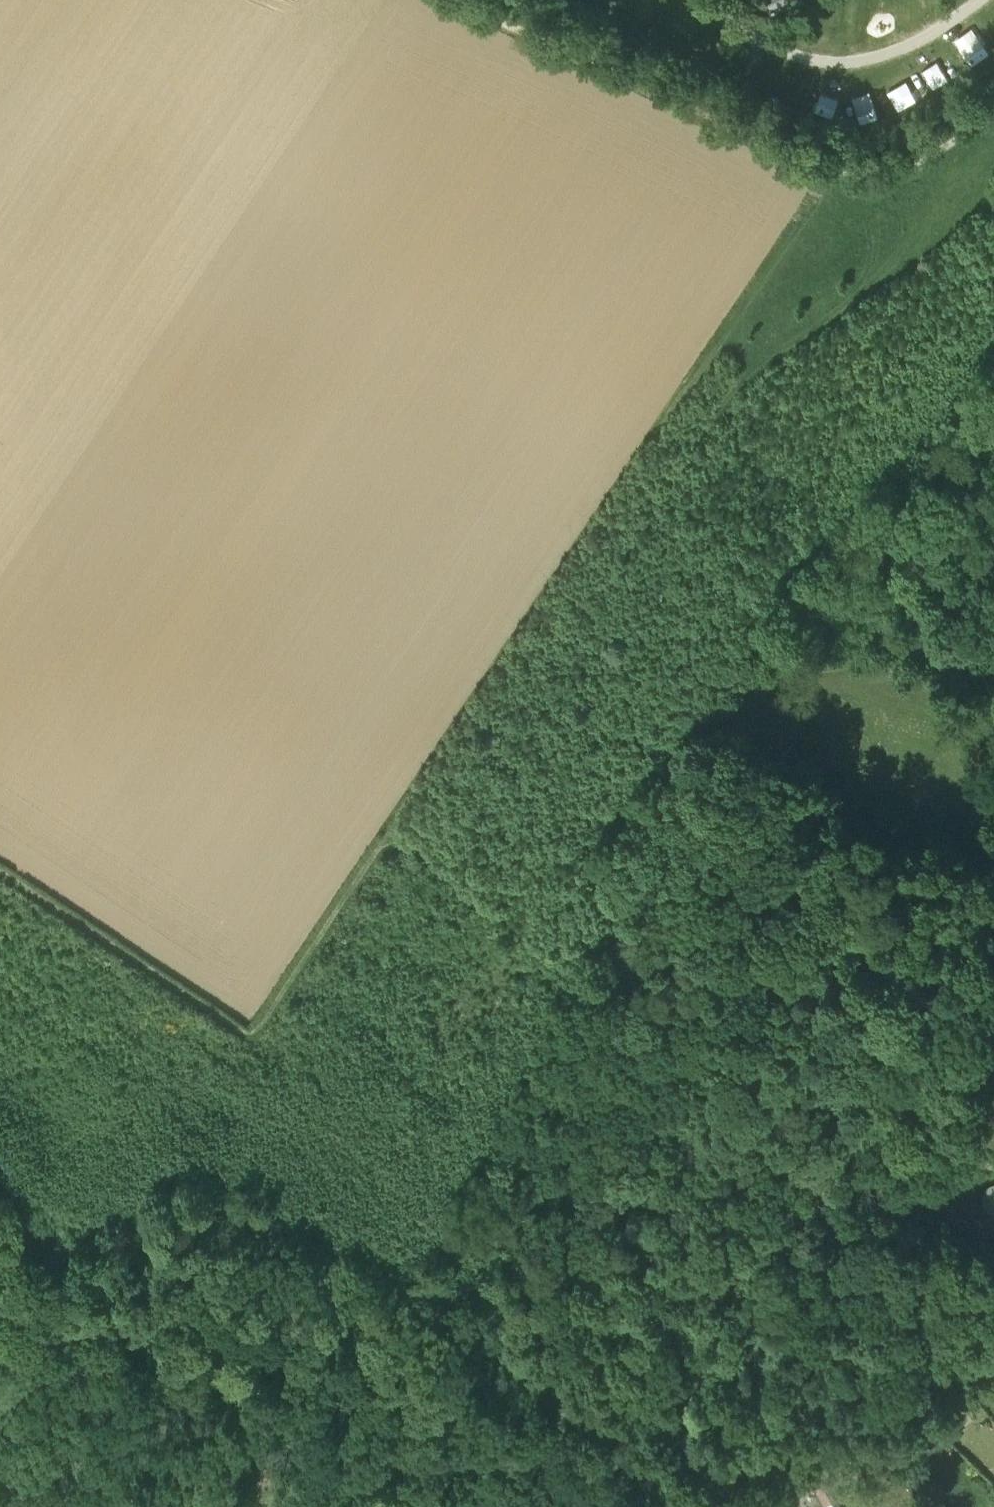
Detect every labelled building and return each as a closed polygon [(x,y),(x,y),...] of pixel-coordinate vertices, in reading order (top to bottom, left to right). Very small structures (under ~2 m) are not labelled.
[(767,3),(774,16),(804,1),(803,0),(773,0),(767,3)] [(851,0),(831,0),(830,5),(850,8),(851,0)] [(952,1423),(943,1431),(952,1440),(961,1432),(952,1423)] [(814,1463),(791,1469),(793,1477),(803,1475),(806,1489),(823,1484),(821,1474),(820,1470),(816,1471),(814,1463)] [(838,1469),(822,1477),(829,1491),(845,1483),(838,1469)]
